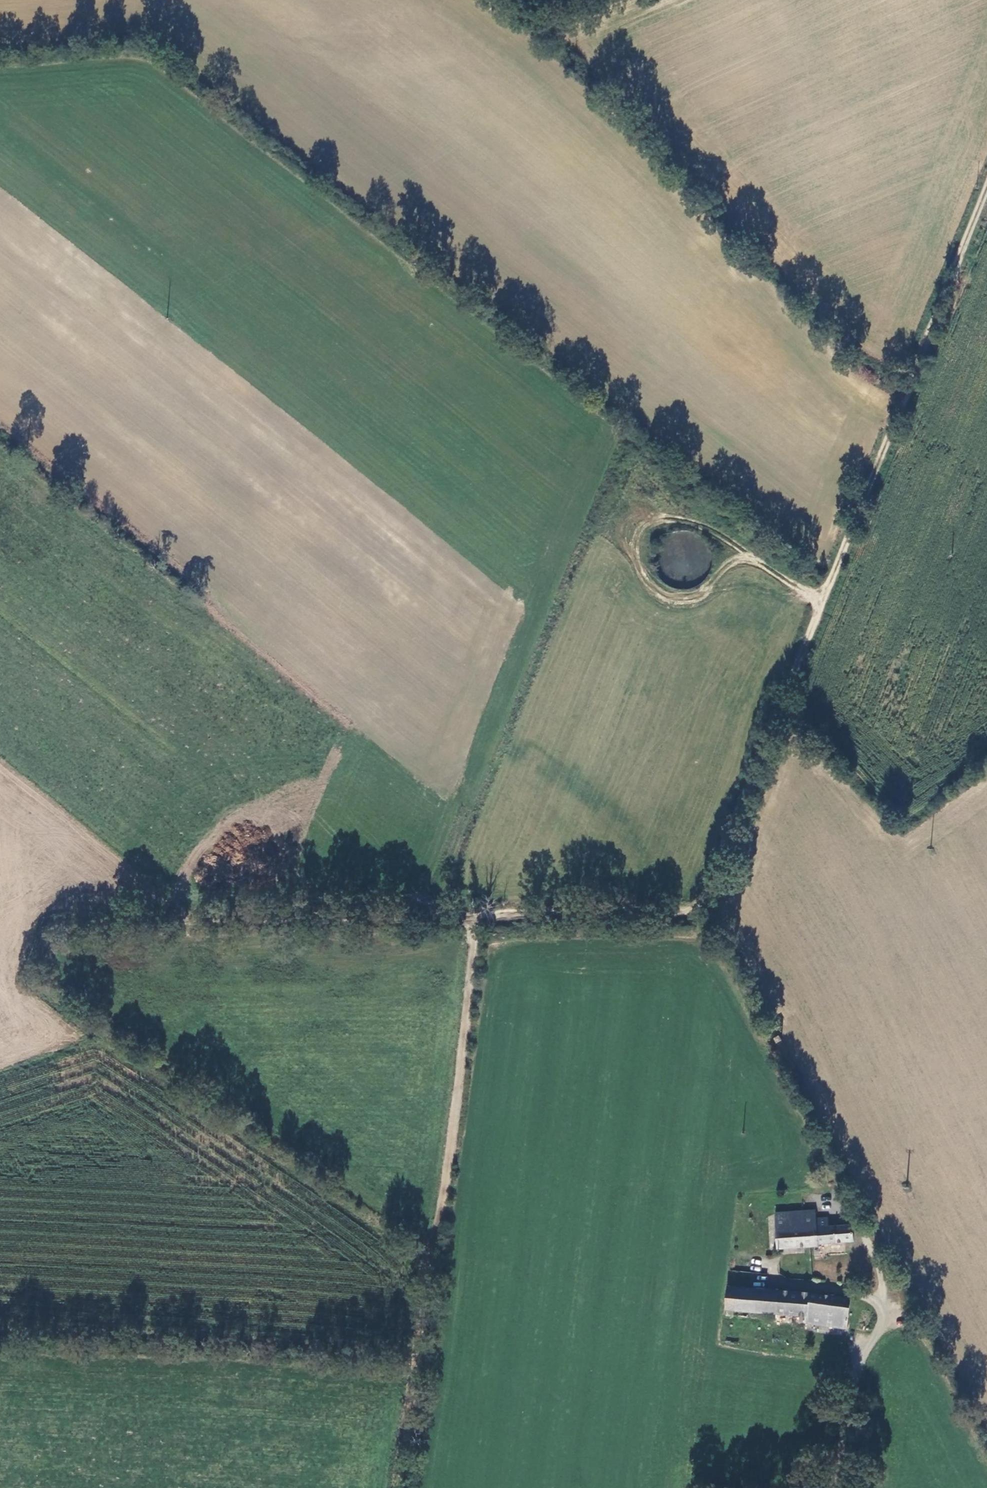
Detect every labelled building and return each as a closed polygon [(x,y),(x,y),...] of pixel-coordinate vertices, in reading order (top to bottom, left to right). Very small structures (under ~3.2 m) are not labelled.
[(816,1210),(776,1213),(779,1248),(819,1245),(818,1243),(854,1240),(853,1224),(829,1226),(828,1217),(816,1218),(816,1210)] [(727,1286),(725,1310),(774,1315),(776,1291),(727,1286)] [(776,1291),(774,1315),(806,1317),(806,1322),(846,1328),(851,1299),(819,1294),(776,1291)] [(908,1330),(896,1330),(897,1338),(908,1338),(908,1330)]
